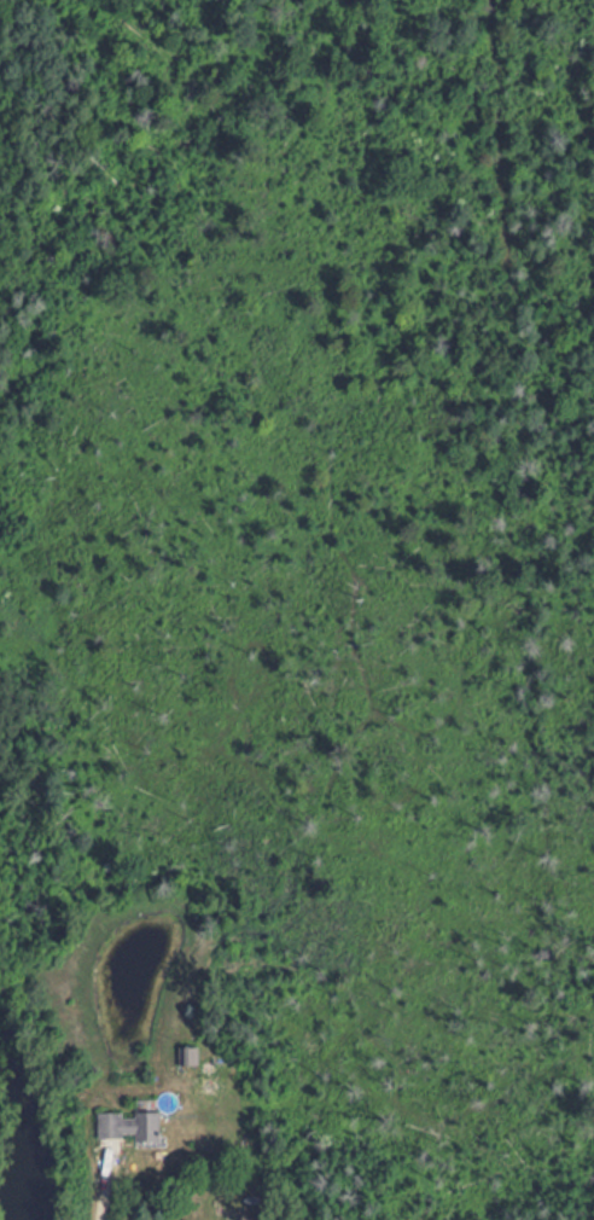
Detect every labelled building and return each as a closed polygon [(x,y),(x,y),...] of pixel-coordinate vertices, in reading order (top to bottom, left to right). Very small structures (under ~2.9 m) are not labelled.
[(205,1067),(205,1048),(183,1048),(183,1067),(205,1067)] [(105,1140),(166,1141),(166,1111),(154,1111),(154,1102),(143,1102),(143,1114),(105,1114),(105,1140)]
